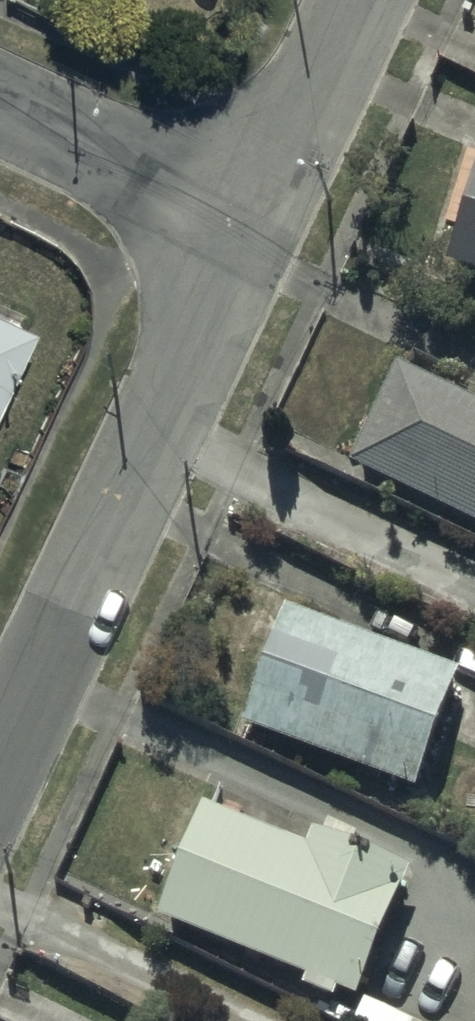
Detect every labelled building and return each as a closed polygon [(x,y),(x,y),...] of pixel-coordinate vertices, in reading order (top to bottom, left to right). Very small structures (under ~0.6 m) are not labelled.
[(450,276),(474,284),(474,193),(450,276)] [(33,336),(0,320),(0,406),(33,336)] [(398,376),(351,478),(474,534),(474,410),(398,376)] [(327,631),(290,617),(244,737),(421,804),(466,686),(417,667),(420,661),(329,626),(327,631)] [(312,858),(205,814),(158,928),(257,969),(254,978),(340,1014),(344,1003),(359,1009),(413,878),(319,839),(312,858)] [(370,1006),(362,1020),(401,1020),(370,1006)]
